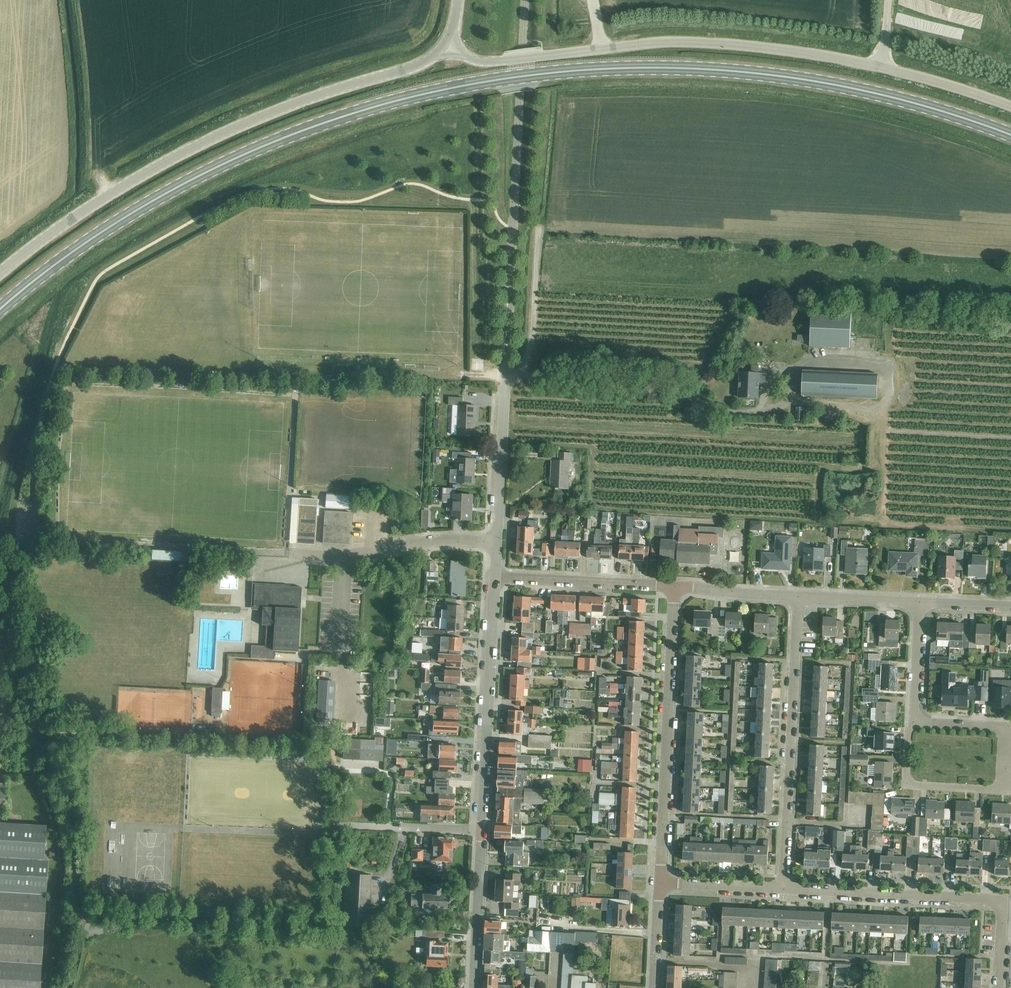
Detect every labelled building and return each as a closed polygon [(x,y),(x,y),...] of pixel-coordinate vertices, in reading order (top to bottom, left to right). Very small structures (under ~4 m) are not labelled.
[(810,347),(850,348),(852,313),(812,311),(810,347)] [(876,344),(877,336),(860,335),(860,343),(876,344)] [(739,396),(757,397),(759,365),(752,364),(751,373),(740,372),(739,396)] [(802,395),(876,398),(878,373),(803,370),(802,395)] [(458,436),(476,437),(477,407),(463,406),(463,398),(450,398),(449,406),(459,406),(458,436)] [(796,420),(804,421),(804,407),(796,407),(796,420)] [(458,482),(473,483),(474,459),(472,459),(472,453),(453,452),(452,458),(459,459),(458,482)] [(572,463),(573,454),(558,454),(558,462),(552,461),(551,489),(568,489),(569,463),(572,463)] [(473,495),(456,494),(456,489),(443,488),(442,502),(453,502),(452,519),(472,520),(473,495)] [(326,495),(325,508),(351,509),(352,496),(326,495)] [(299,499),(299,503),(297,544),(315,545),(318,500),(299,499)] [(325,511),(323,543),(350,545),(352,513),(325,511)] [(519,511),(518,519),(529,520),(529,512),(519,511)] [(519,528),(519,543),(534,543),(535,528),(538,528),(538,522),(529,522),(529,528),(519,528)] [(661,540),(660,558),(678,559),(678,562),(710,563),(710,554),(718,554),(719,535),(724,535),(724,528),(697,527),(697,530),(680,529),(680,526),(674,525),(673,540),(661,540)] [(619,559),(631,560),(633,528),(633,527),(627,527),(626,540),(620,540),(619,545),(616,545),(615,557),(619,557),(619,559)] [(633,528),(631,560),(644,560),(644,558),(648,559),(649,547),(638,546),(638,540),(639,540),(639,529),(633,528)] [(569,543),(568,557),(570,557),(574,558),(578,558),(580,558),(581,551),(581,547),(581,543),(575,543),(575,537),(575,531),(569,530),(569,537),(569,543)] [(588,558),(599,558),(601,530),(596,530),(596,538),(595,537),(594,546),(588,546),(588,558)] [(601,530),(599,558),(613,559),(613,543),(606,542),(606,530),(601,530)] [(763,554),(762,569),(790,570),(791,557),(797,558),(798,537),(779,537),(778,554),(763,554)] [(846,573),(866,574),(867,550),(847,549),(848,541),(842,541),(841,556),(847,556),(846,573)] [(927,555),(928,541),(915,541),(915,554),(890,553),(889,570),(903,571),(903,569),(907,569),(907,576),(917,576),(917,571),(918,571),(918,568),(917,568),(918,555),(927,555)] [(555,553),(555,557),(563,557),(568,557),(569,543),(556,542),(555,553)] [(155,543),(155,555),(190,556),(191,545),(155,543)] [(534,543),(519,543),(518,554),(541,555),(541,550),(534,549),(534,543)] [(830,558),(831,546),(825,545),(824,550),(804,549),(803,570),(824,571),(824,557),(830,558)] [(963,567),(963,551),(955,551),(954,558),(939,557),(938,577),(954,578),(955,567),(963,567)] [(986,575),(987,558),(982,557),(982,555),(972,555),(972,561),(969,561),(968,576),(977,577),(977,579),(981,579),(981,575),(986,575)] [(724,569),(731,568),(730,559),(715,561),(716,566),(724,565),(724,569)] [(425,571),(435,572),(435,562),(426,562),(425,571)] [(452,596),(464,596),(465,581),(463,581),(464,562),(452,562),(451,581),(452,582),(452,596)] [(427,581),(438,582),(438,573),(427,572),(427,581)] [(301,588),(289,587),(289,588),(263,587),(263,585),(252,584),(251,592),(254,592),(253,602),(254,602),(253,607),(258,607),(258,608),(262,608),(261,626),(266,626),(265,647),(251,646),(251,659),(272,660),(273,651),(298,653),(300,610),(301,588)] [(559,624),(563,624),(564,595),(552,595),(552,609),(558,610),(558,617),(559,617),(559,624)] [(564,595),(563,624),(567,624),(568,617),(569,617),(569,610),(576,611),(576,596),(564,595)] [(592,611),(592,597),(580,596),(579,611),(586,611),(585,617),(591,617),(592,611)] [(516,597),(515,610),(531,611),(532,604),(547,605),(548,598),(516,597)] [(591,626),(596,626),(596,618),(605,619),(605,615),(609,616),(610,602),(604,602),(605,598),(592,597),(592,611),(591,617),(591,626)] [(441,619),(447,619),(463,620),(464,606),(456,606),(456,600),(446,600),(445,606),(448,606),(448,610),(442,610),(441,619)] [(624,600),(624,605),(624,612),(619,612),(619,617),(641,618),(641,614),(645,614),(646,601),(624,600)] [(523,623),(523,633),(535,633),(536,623),(531,623),(531,611),(515,610),(515,622),(523,623)] [(713,637),(718,637),(719,619),(714,618),(714,614),(712,614),(712,612),(697,611),(696,627),(709,628),(709,633),(713,634),(713,637)] [(718,637),(727,638),(727,627),(742,628),(743,614),(728,613),(727,619),(719,619),(718,637)] [(769,636),(776,636),(777,617),(770,617),(770,615),(757,614),(756,632),(769,633),(769,636)] [(836,639),(844,639),(845,621),(838,621),(838,619),(825,618),(824,636),(836,636),(836,639)] [(423,637),(441,638),(454,638),(454,632),(463,633),(463,620),(447,619),(446,631),(423,630),(423,637)] [(880,623),(879,647),(897,648),(899,621),(886,621),(886,624),(880,623)] [(630,635),(644,635),(645,623),(631,622),(630,635)] [(577,623),(576,634),(585,634),(585,624),(577,623)] [(950,641),(951,624),(938,623),(937,640),(937,646),(949,647),(950,641)] [(950,648),(962,649),(962,647),(969,648),(969,631),(963,631),(963,624),(951,624),(950,641),(950,648)] [(969,631),(969,648),(976,648),(976,645),(989,645),(990,626),(977,625),(977,628),(974,628),(974,632),(969,631)] [(1010,644),(1010,627),(1007,627),(1007,633),(1001,633),(1000,649),(1006,649),(1006,643),(1010,644)] [(514,638),(513,650),(527,651),(541,652),(542,647),(534,647),(534,651),(527,651),(528,639),(535,639),(535,633),(523,633),(523,638),(514,638)] [(630,647),(644,648),(644,635),(630,635),(630,647)] [(441,638),(440,655),(460,656),(461,651),(462,651),(462,639),(454,638),(441,638)] [(412,645),(412,653),(421,653),(421,645),(412,645)] [(644,648),(630,647),(629,659),(643,660),(644,648)] [(519,662),(518,669),(532,669),(533,655),(546,656),(547,652),(541,652),(527,651),(513,650),(513,662),(519,662)] [(448,668),(448,671),(460,672),(460,668),(461,668),(461,656),(460,656),(440,655),(431,655),(431,661),(446,662),(445,667),(448,668)] [(688,656),(687,669),(702,670),(703,657),(688,656)] [(419,659),(411,658),(411,668),(418,669),(419,659)] [(585,671),(595,672),(596,660),(586,659),(585,671)] [(629,665),(628,672),(643,672),(643,660),(629,659),(629,665)] [(879,661),(867,660),(867,671),(875,671),(875,667),(879,667),(879,661)] [(760,664),(759,675),(773,676),(774,665),(760,664)] [(814,667),(814,678),(828,679),(828,667),(814,667)] [(881,690),(896,691),(897,668),(882,667),(881,690)] [(512,674),(512,688),(525,689),(530,689),(530,681),(526,681),(526,676),(532,676),(532,669),(518,669),(518,675),(512,674)] [(687,669),(687,682),(702,683),(702,670),(687,669)] [(420,683),(428,684),(429,670),(421,670),(420,683)] [(460,672),(448,671),(444,671),(444,678),(435,678),(435,683),(460,684),(460,672)] [(980,683),(975,682),(974,687),(967,686),(954,685),(955,674),(943,673),(941,705),(953,705),(953,703),(966,703),(967,699),(974,700),(987,701),(987,689),(989,671),(981,671),(980,683)] [(759,675),(758,687),(772,688),(773,676),(759,675)] [(618,689),(618,684),(606,684),(607,678),(600,678),(599,689),(610,689),(618,689)] [(625,685),(624,690),(642,690),(643,679),(628,678),(628,685),(625,685)] [(814,678),(813,690),(827,691),(828,679),(814,678)] [(992,708),(1008,709),(1008,703),(1010,703),(1010,701),(1010,681),(993,680),(992,708)] [(318,721),(333,722),(335,682),(319,682),(318,721)] [(687,682),(686,694),(701,695),(702,683),(687,682)] [(439,705),(459,706),(459,692),(446,691),(447,685),(436,684),(435,696),(439,697),(439,705)] [(753,687),(752,699),(758,699),(772,700),(772,688),(758,687),(753,687)] [(221,714),(222,692),(222,688),(212,688),(211,713),(221,714)] [(525,689),(512,688),(511,700),(518,701),(517,706),(526,707),(527,701),(524,701),(525,689)] [(627,695),(627,702),(641,703),(642,690),(624,690),(624,695),(627,695)] [(813,690),(813,702),(826,702),(827,691),(813,690)] [(701,695),(686,694),(685,707),(700,708),(701,695)] [(872,721),(876,721),(894,722),(895,704),(878,703),(878,697),(863,696),(863,703),(873,703),(872,709),(872,721)] [(758,699),(757,711),(771,711),(772,700),(758,699)] [(394,702),(386,701),(385,714),(393,715),(394,702)] [(598,713),(610,713),(623,714),(641,715),(641,703),(627,702),(621,702),(621,709),(618,708),(618,709),(599,708),(598,713)] [(813,702),(812,714),(826,714),(826,702),(813,702)] [(443,720),(458,720),(459,708),(423,707),(423,711),(430,712),(430,713),(443,714),(443,720)] [(509,711),(508,723),(535,724),(536,724),(539,724),(540,720),(529,720),(529,718),(522,718),(523,712),(509,711)] [(757,711),(757,722),(771,723),(771,711),(757,711)] [(623,714),(610,713),(610,718),(626,719),(626,726),(640,727),(641,715),(623,714)] [(689,713),(688,726),(703,727),(704,714),(689,713)] [(812,714),(811,725),(825,726),(826,714),(812,714)] [(423,718),(416,717),(414,724),(421,726),(423,718)] [(458,722),(428,721),(424,720),(424,726),(430,726),(429,736),(447,737),(447,733),(457,734),(458,722)] [(757,722),(756,734),(770,735),(771,723),(757,722)] [(529,736),(529,741),(552,743),(552,736),(529,735),(529,728),(535,728),(535,724),(508,723),(508,735),(522,736),(522,735),(529,736)] [(825,726),(811,725),(811,737),(825,738),(825,726)] [(688,726),(688,738),(703,739),(703,727),(688,726)] [(867,750),(874,751),(893,752),(893,734),(879,733),(879,727),(867,727),(867,736),(868,736),(867,750)] [(613,739),(612,744),(639,746),(640,733),(625,732),(625,740),(613,739)] [(409,734),(409,741),(409,742),(416,742),(417,743),(419,743),(419,734),(409,734)] [(756,734),(755,746),(769,746),(770,735),(756,734)] [(343,759),(383,761),(384,739),(375,738),(375,742),(344,740),(343,759)] [(688,738),(687,751),(702,752),(703,739),(688,738)] [(386,751),(396,752),(396,741),(387,740),(386,751)] [(500,755),(516,756),(522,756),(522,743),(501,742),(501,748),(499,748),(499,752),(500,753),(500,755)] [(625,750),(624,757),(638,758),(639,746),(612,744),(602,744),(601,750),(612,751),(613,749),(625,750)] [(456,757),(456,754),(455,752),(455,746),(428,745),(427,758),(455,760),(455,759),(456,757)] [(810,745),(810,757),(824,758),(824,746),(810,745)] [(769,746),(755,746),(755,757),(769,758),(769,746)] [(687,751),(686,763),(701,764),(702,752),(687,751)] [(850,764),(868,765),(868,756),(850,755),(850,764)] [(500,770),(517,771),(517,764),(520,764),(521,764),(531,764),(532,757),(522,756),(516,756),(516,758),(500,757),(500,770)] [(602,763),(601,768),(618,769),(638,770),(638,758),(624,757),(624,764),(602,763)] [(810,757),(809,769),(823,770),(824,758),(810,757)] [(434,760),(434,766),(438,766),(438,772),(433,772),(433,778),(451,779),(451,773),(456,773),(456,761),(434,760)] [(891,783),(892,763),(875,762),(874,788),(884,788),(885,782),(891,783)] [(686,763),(686,776),(701,776),(701,764),(686,763)] [(760,766),(759,778),(774,779),(774,767),(760,766)] [(618,769),(601,768),(601,775),(624,775),(623,782),(637,783),(638,770),(618,769)] [(809,769),(809,781),(823,781),(823,770),(809,769)] [(500,770),(499,788),(526,789),(526,783),(517,783),(517,780),(527,780),(528,772),(517,771),(500,770)] [(686,776),(685,788),(700,789),(701,776),(686,776)] [(759,778),(759,790),(773,790),(774,779),(759,778)] [(439,797),(438,806),(454,807),(454,795),(452,795),(453,789),(448,788),(448,781),(429,780),(429,782),(435,782),(434,796),(439,797)] [(809,781),(808,792),(822,793),(823,781),(809,781)] [(600,793),(600,800),(636,802),(637,788),(623,787),(623,794),(600,793)] [(498,801),(497,811),(515,812),(516,799),(520,799),(520,802),(518,802),(518,804),(544,805),(544,802),(550,802),(551,791),(526,789),(499,788),(498,794),(497,794),(497,800),(498,801)] [(685,788),(685,800),(700,801),(700,789),(685,788)] [(714,796),(714,801),(719,801),(719,802),(725,802),(725,789),(717,789),(717,794),(719,794),(719,796),(714,796)] [(759,790),(758,801),(772,802),(773,790),(759,790)] [(808,792),(807,804),(821,804),(822,793),(808,792)] [(854,805),(866,805),(867,793),(855,792),(854,805)] [(866,805),(872,806),(884,806),(885,794),(867,793),(866,805)] [(891,814),(914,816),(915,800),(892,799),(891,814)] [(622,806),(622,813),(636,814),(636,802),(600,800),(599,805),(622,806)] [(700,801),(685,800),(684,813),(699,814),(700,801)] [(772,802),(758,801),(758,814),(772,814),(772,802)] [(925,818),(939,819),(943,819),(944,803),(934,803),(934,801),(926,801),(925,818)] [(956,802),(956,819),(956,821),(972,822),(972,827),(979,827),(980,808),(974,808),(974,803),(956,802)] [(821,804),(807,804),(807,816),(821,816),(821,804)] [(992,819),(992,823),(1010,824),(1009,829),(1010,829),(1010,815),(1010,814),(1010,805),(993,804),(992,819)] [(420,810),(420,816),(432,816),(432,819),(431,821),(439,822),(439,819),(445,820),(445,821),(453,822),(453,819),(454,807),(438,806),(420,805),(420,810)] [(508,823),(508,826),(523,826),(523,820),(521,820),(521,812),(515,812),(497,811),(497,819),(498,819),(498,823),(508,823)] [(616,819),(615,825),(621,826),(635,826),(635,819),(636,814),(622,813),(616,813),(616,819)] [(927,821),(919,821),(918,837),(920,837),(926,837),(927,821)] [(48,861),(44,860),(46,826),(0,824),(0,987),(40,987),(48,861)] [(523,826),(508,826),(497,825),(496,839),(512,839),(513,835),(523,835),(523,826)] [(621,826),(615,825),(609,825),(608,830),(615,830),(615,831),(621,831),(621,838),(634,838),(635,826),(621,826)] [(867,849),(875,850),(875,830),(871,830),(868,830),(867,849)] [(875,830),(875,850),(882,850),(883,831),(875,830)] [(683,861),(695,861),(697,837),(690,837),(690,843),(684,843),(683,861)] [(695,861),(707,862),(708,844),(703,844),(703,838),(697,837),(695,861)] [(454,847),(454,842),(452,841),(452,840),(435,839),(434,850),(432,850),(431,852),(429,852),(429,851),(413,850),(412,861),(422,861),(422,863),(434,864),(434,860),(443,861),(446,863),(449,861),(451,861),(452,848),(454,847)] [(720,845),(721,845),(721,839),(715,839),(714,844),(708,844),(707,862),(719,862),(720,845)] [(732,845),(731,863),(743,863),(744,841),(732,840),(732,845)] [(744,841),(743,863),(755,864),(756,846),(756,841),(744,841)] [(756,846),(755,864),(768,864),(769,841),(764,841),(763,846),(756,846)] [(506,866),(529,868),(530,853),(523,853),(524,843),(507,842),(506,853),(508,853),(508,855),(507,855),(506,866)] [(719,862),(731,863),(732,845),(721,845),(720,845),(719,862)] [(844,855),(843,868),(855,869),(856,852),(856,846),(851,846),(851,855),(844,855)] [(856,852),(855,869),(868,869),(869,856),(861,856),(862,846),(856,846),(856,852)] [(818,850),(818,867),(831,867),(831,848),(818,847),(818,850)] [(805,866),(818,867),(818,850),(813,849),(813,853),(805,852),(805,866)] [(880,870),(893,871),(894,854),(894,849),(888,849),(888,857),(880,857),(880,870)] [(619,852),(618,864),(633,865),(634,853),(619,852)] [(970,858),(969,875),(981,875),(982,854),(969,853),(969,858),(970,858)] [(894,854),(893,871),(905,872),(906,858),(898,857),(898,854),(894,854)] [(917,872),(931,873),(932,856),(925,856),(925,859),(918,858),(917,872)] [(932,856),(931,873),(943,874),(944,860),(937,859),(937,856),(932,856)] [(955,874),(969,875),(970,858),(969,858),(963,857),(963,861),(956,860),(955,874)] [(1008,876),(1010,876),(1010,866),(1009,866),(1009,858),(996,857),(995,875),(1008,876)] [(618,864),(617,876),(632,877),(633,865),(618,864)] [(344,926),(368,928),(371,876),(347,874),(344,926)] [(496,890),(496,891),(514,892),(514,886),(520,886),(521,874),(507,874),(506,880),(497,880),(497,882),(495,882),(495,890),(496,890)] [(632,877),(617,876),(617,888),(631,889),(632,877)] [(422,908),(449,909),(449,895),(441,895),(441,885),(430,885),(430,888),(432,888),(432,895),(411,894),(411,906),(422,907),(422,908)] [(514,892),(496,891),(496,892),(495,892),(494,900),(496,900),(496,902),(505,903),(505,909),(519,910),(519,898),(513,898),(514,892)] [(620,900),(631,900),(631,893),(620,892),(620,900)] [(571,915),(574,915),(574,925),(578,925),(578,915),(581,915),(581,898),(572,898),(571,915)] [(602,899),(602,910),(607,911),(607,927),(613,927),(628,928),(629,919),(629,912),(629,907),(629,904),(629,901),(620,900),(602,899)] [(678,906),(677,918),(693,919),(693,906),(678,906)] [(723,926),(736,926),(736,909),(724,908),(723,926)] [(736,926),(748,927),(749,909),(736,909),(736,926)] [(748,927),(761,927),(761,910),(749,909),(748,927)] [(761,927),(773,928),(774,911),(761,910),(761,927)] [(773,928),(786,929),(786,911),(774,911),(773,928)] [(786,929),(798,929),(799,912),(786,911),(786,929)] [(798,929),(811,930),(812,912),(799,912),(798,929)] [(812,912),(811,930),(824,930),(824,913),(812,912)] [(832,931),(844,931),(845,914),(833,913),(832,931)] [(844,931),(857,932),(858,915),(845,914),(844,931)] [(857,932),(869,932),(870,915),(858,915),(857,932)] [(869,932),(882,933),(883,916),(870,915),(869,932)] [(882,933),(894,934),(895,916),(883,916),(882,933)] [(895,916),(894,934),(907,934),(908,917),(895,916)] [(920,933),(932,933),(933,918),(920,917),(920,933)] [(677,918),(676,931),(692,932),(693,919),(677,918)] [(932,933),(945,934),(945,918),(933,918),(932,933)] [(945,934),(957,934),(958,919),(945,918),(945,934)] [(958,919),(957,934),(970,935),(970,919),(958,919)] [(486,934),(490,934),(506,935),(507,930),(502,929),(502,922),(487,922),(486,934)] [(676,931),(676,943),(691,944),(692,932),(676,931)] [(550,952),(551,932),(536,932),(535,938),(528,938),(527,952),(550,953),(550,952)] [(575,933),(575,934),(551,932),(550,952),(564,953),(574,953),(575,942),(575,933)] [(575,942),(575,941),(598,943),(598,934),(575,933),(575,942)] [(486,939),(486,951),(504,952),(510,952),(510,942),(508,942),(508,935),(506,935),(490,934),(489,939),(486,939)] [(448,964),(448,957),(446,957),(447,944),(435,944),(436,942),(428,941),(427,948),(425,948),(425,953),(422,953),(422,956),(427,956),(427,965),(446,966),(446,964),(448,964)] [(747,955),(759,955),(759,950),(760,943),(750,942),(750,950),(747,949),(747,955)] [(691,944),(676,943),(675,955),(691,956),(691,944)] [(830,959),(843,959),(843,954),(844,949),(834,948),(834,954),(830,954),(830,959)] [(487,964),(486,975),(499,976),(501,976),(501,969),(496,969),(496,964),(501,965),(502,956),(504,956),(504,957),(516,958),(516,960),(527,961),(527,954),(504,952),(485,951),(485,964),(487,964)] [(881,961),(893,962),(893,957),(893,954),(887,953),(886,957),(881,956),(881,961)] [(811,970),(821,970),(821,959),(812,958),(811,970)] [(966,959),(966,972),(981,972),(981,960),(966,959)] [(778,961),(766,960),(764,987),(776,987),(778,961)] [(669,966),(668,979),(682,980),(683,967),(669,966)] [(836,987),(838,987),(840,971),(848,972),(848,968),(836,966),(834,987),(836,987)] [(534,970),(527,970),(526,987),(536,987),(536,976),(534,976),(534,970)] [(597,984),(594,984),(594,979),(588,978),(588,976),(587,976),(588,971),(573,970),(573,975),(572,980),(572,986),(572,987),(597,987),(597,984)] [(966,972),(965,984),(980,985),(981,972),(966,972)] [(724,975),(724,981),(724,982),(737,983),(738,974),(725,973),(724,975)] [(512,985),(505,986),(504,985),(498,985),(498,977),(499,977),(499,976),(486,975),(484,975),(484,987),(512,987),(512,985)] [(667,987),(682,987),(682,980),(668,979),(667,987)]
